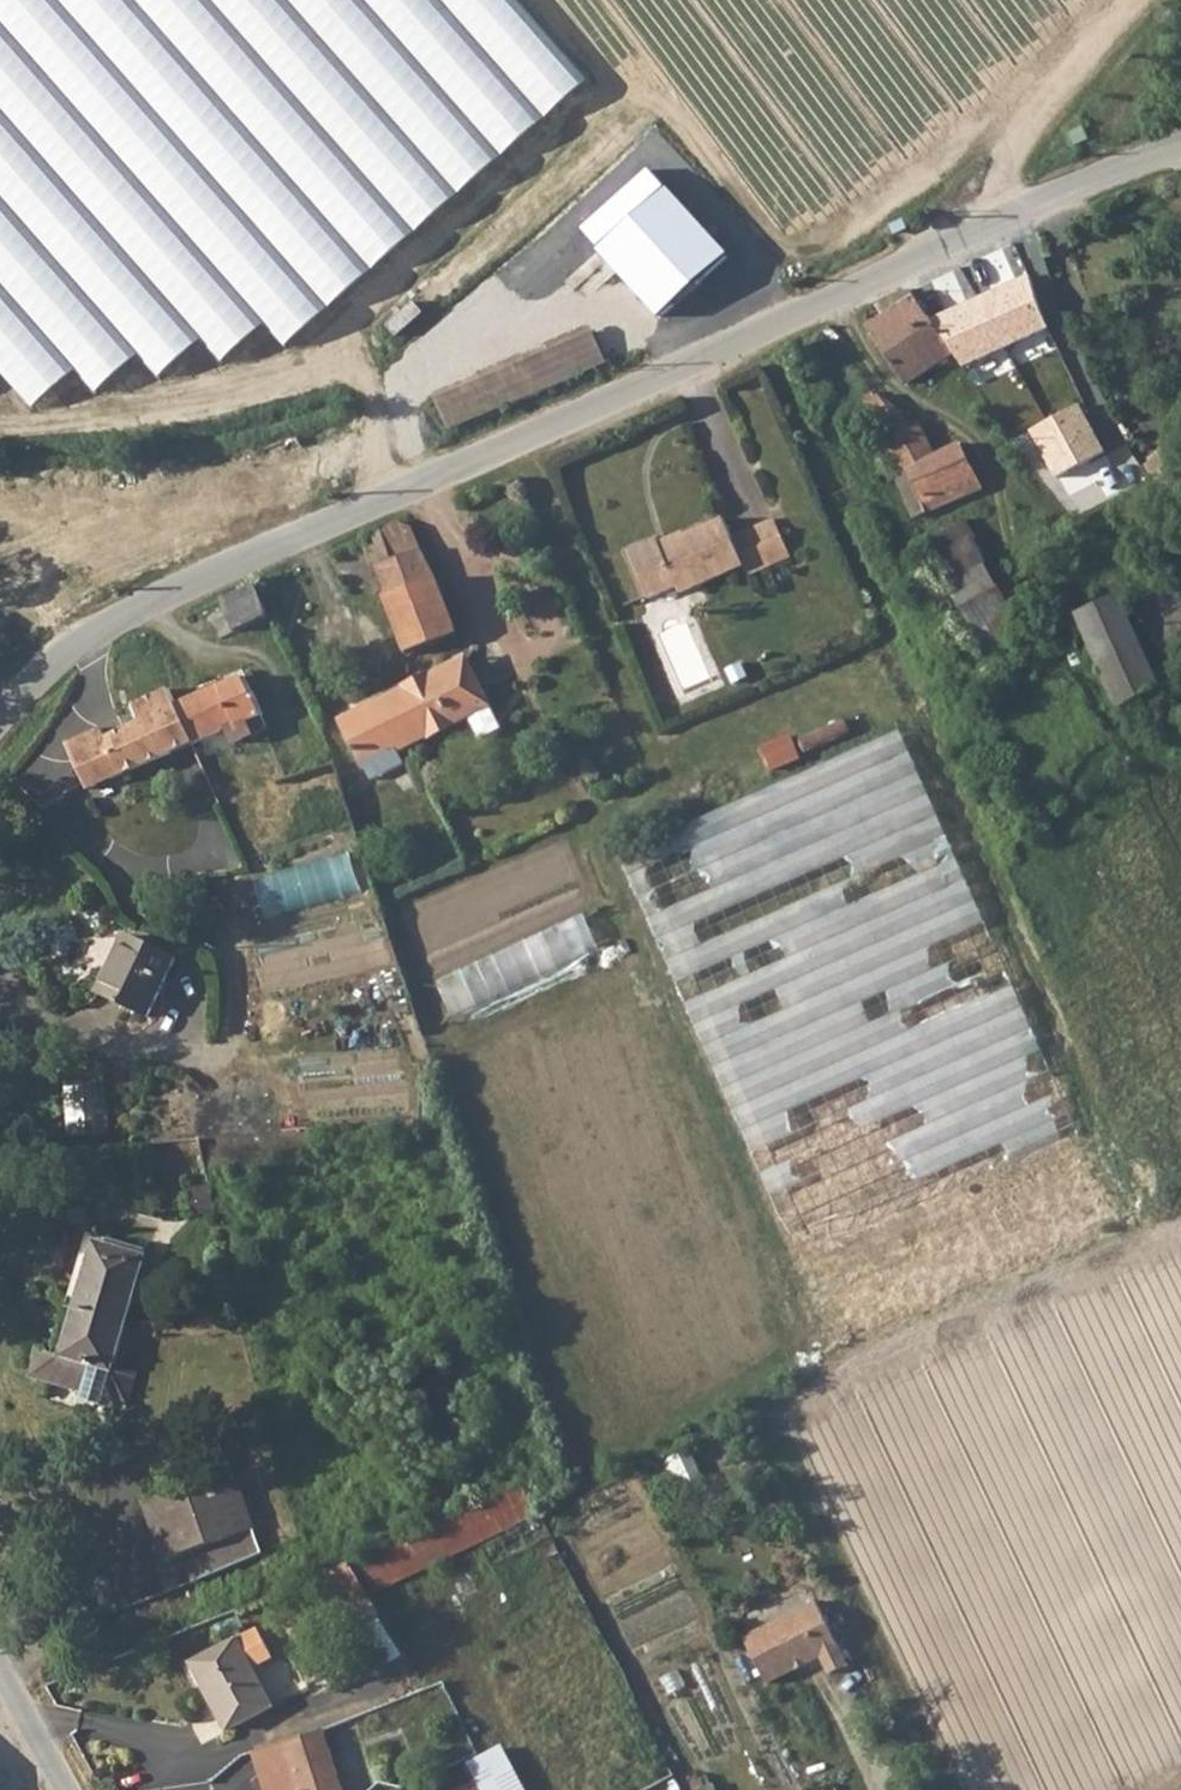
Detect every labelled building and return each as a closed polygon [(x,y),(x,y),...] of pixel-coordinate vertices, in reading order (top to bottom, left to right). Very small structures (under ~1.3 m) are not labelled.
[(523,0),(0,0),(0,371),(35,411),(78,375),(98,397),(144,357),(165,381),(206,345),(224,365),(269,326),(288,347),(594,82),(523,0)] [(1103,120),(1090,106),(1078,118),(1091,129),(1103,120)] [(622,227),(606,241),(667,306),(724,254),(647,170),(606,208),(622,227)] [(655,317),(667,306),(606,241),(596,250),(655,317)] [(972,286),(926,318),(950,355),(1037,293),(1020,264),(1024,262),(1016,241),(961,265),(972,286)] [(907,386),(950,355),(926,318),(912,298),(883,318),(875,306),(858,315),(907,386)] [(590,332),(434,401),(447,433),(603,366),(590,332)] [(881,399),(866,406),(901,481),(908,478),(926,516),(982,488),(960,447),(937,458),(920,426),(911,431),(902,415),(896,418),(891,407),(886,409),(881,399)] [(1028,439),(1016,448),(1023,459),(1049,439),(1023,400),(1008,409),(1011,414),(1028,439)] [(1073,515),(1107,495),(1089,450),(1055,472),(1073,515)] [(901,481),(897,482),(915,522),(926,516),(908,478),(901,481)] [(660,551),(655,540),(628,553),(648,600),(675,588),(678,594),(740,565),(743,573),(786,555),(770,518),(728,535),(721,517),(667,541),(669,547),(660,551)] [(395,564),(424,551),(413,526),(403,522),(381,531),(395,564)] [(926,545),(960,617),(989,651),(1022,634),(961,524),(926,545)] [(395,564),(381,531),(362,540),(409,651),(460,630),(424,551),(395,564)] [(1168,583),(1136,602),(1150,623),(1180,605),(1168,583)] [(239,633),(268,623),(272,621),(258,584),(225,598),(239,633)] [(1119,603),(1080,623),(1102,672),(1098,674),(1119,711),(1156,688),(1119,603)] [(1180,662),(1180,604),(1180,605),(1150,623),(1144,627),(1170,669),(1180,662)] [(469,657),(383,700),(411,751),(474,717),(485,738),(505,728),(469,657)] [(286,704),(301,697),(288,663),(246,680),(261,716),(286,704)] [(232,742),(266,727),(261,716),(246,680),(245,678),(180,709),(192,745),(225,731),(232,742)] [(147,723),(180,709),(173,690),(138,706),(147,723)] [(339,721),(370,781),(402,766),(397,756),(411,751),(383,700),(339,721)] [(286,704),(261,716),(266,727),(290,717),(286,704)] [(192,745),(180,709),(147,723),(109,740),(103,729),(69,743),(91,788),(192,745)] [(1119,1222),(903,728),(623,849),(839,1343),(1119,1222)] [(773,771),(804,759),(794,734),(764,746),(773,771)] [(84,855),(109,843),(83,790),(58,801),(84,855)] [(273,922),(366,891),(353,854),(260,885),(273,922)] [(457,1016),(605,956),(589,917),(441,977),(457,1016)] [(119,969),(112,966),(100,994),(144,1013),(173,955),(135,938),(119,969)] [(110,1081),(69,1082),(71,1135),(112,1134),(110,1081)] [(76,1312),(127,1328),(147,1258),(96,1242),(76,1312)] [(127,1328),(76,1312),(63,1355),(36,1349),(29,1380),(81,1395),(79,1401),(106,1408),(107,1403),(128,1408),(138,1372),(116,1367),(127,1328)] [(521,1474),(357,1556),(374,1588),(535,1503),(521,1474)] [(248,1476),(233,1482),(252,1534),(271,1586),(283,1582),(248,1476)] [(164,1567),(252,1534),(233,1482),(146,1513),(164,1567)] [(252,1534),(164,1567),(155,1570),(175,1624),(271,1586),(252,1534)] [(413,1583),(380,1600),(397,1632),(431,1616),(413,1583)] [(813,1609),(741,1643),(767,1690),(819,1665),(827,1682),(845,1672),(813,1609)] [(255,1637),(189,1669),(223,1738),(269,1716),(249,1675),(269,1666),(255,1637)] [(371,1725),(344,1740),(356,1761),(381,1746),(371,1725)] [(259,1749),(266,1771),(255,1775),(260,1789),(338,1789),(316,1727),(259,1749)] [(259,1749),(247,1754),(255,1775),(266,1771),(259,1749)] [(592,1784),(595,1789),(619,1789),(612,1775),(592,1784)]
